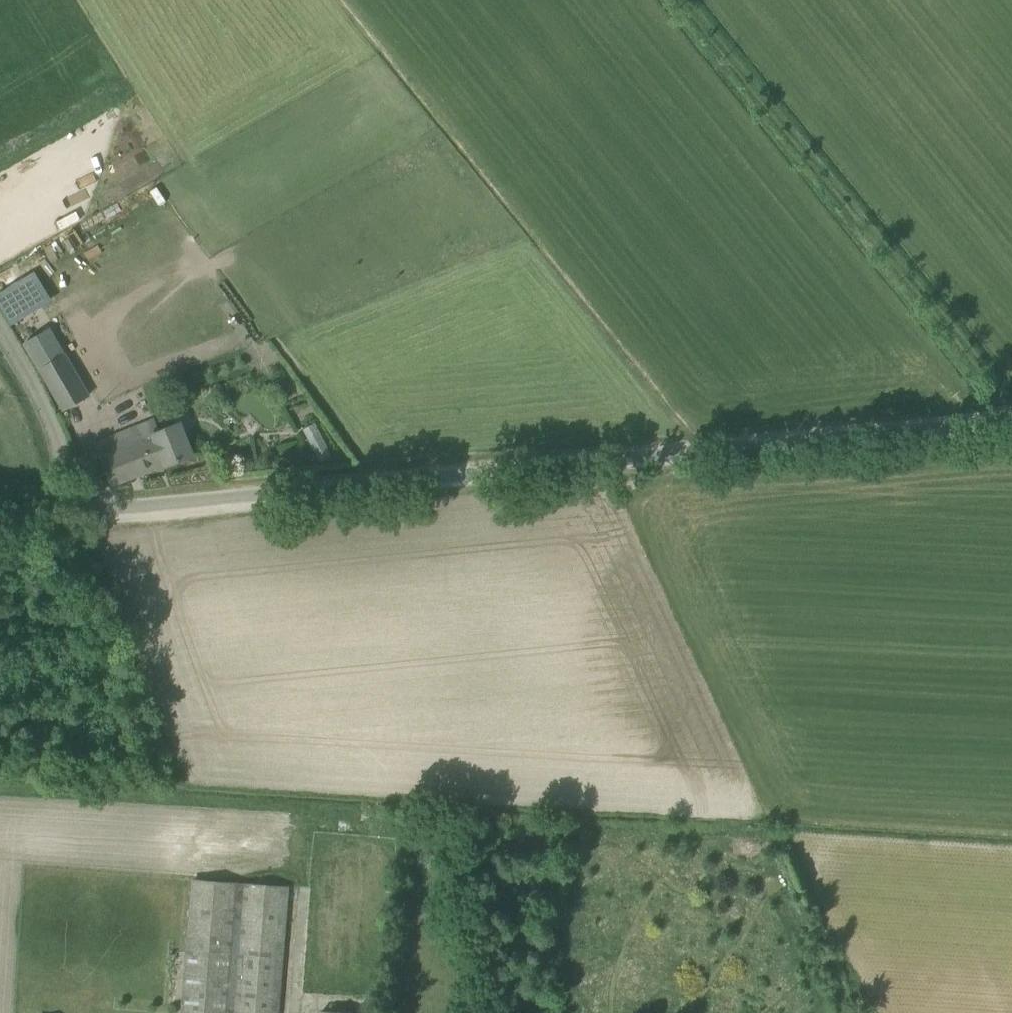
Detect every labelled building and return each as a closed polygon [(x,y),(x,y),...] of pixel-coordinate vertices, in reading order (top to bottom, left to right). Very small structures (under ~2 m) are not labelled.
[(26,340),(65,408),(89,394),(80,379),(75,381),(60,356),(65,353),(50,327),(26,340)] [(96,442),(112,486),(165,464),(165,466),(193,455),(180,423),(158,432),(154,420),(96,442)] [(287,887),(195,880),(183,1012),(277,1012),(287,887)]
